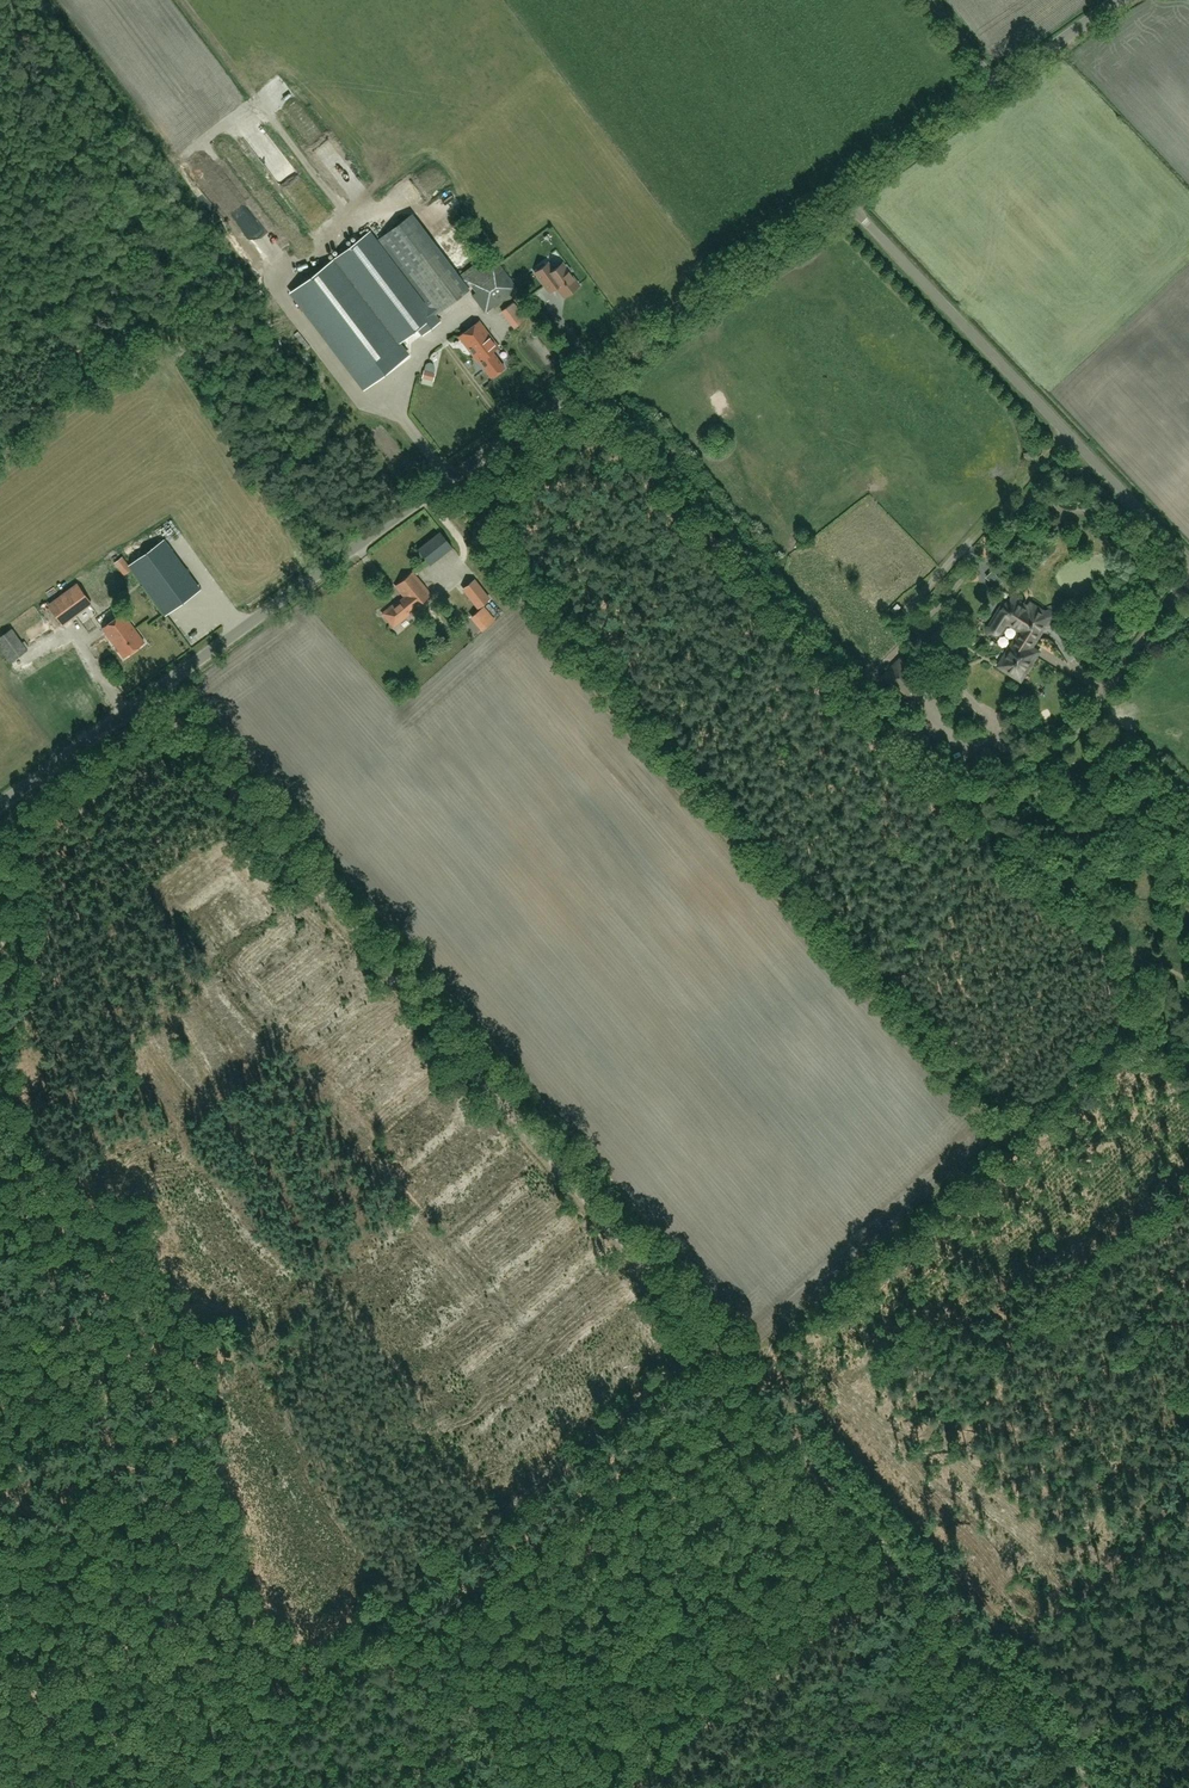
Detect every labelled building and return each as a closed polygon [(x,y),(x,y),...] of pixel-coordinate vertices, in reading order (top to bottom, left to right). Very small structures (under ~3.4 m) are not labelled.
[(272,207),(266,212),(272,219),(278,214),(272,207)] [(410,225),(401,232),(411,245),(420,238),(410,225)] [(419,337),(440,321),(435,315),(454,300),(445,288),(427,302),(424,303),(389,257),(370,232),(293,291),(357,375),(365,369),(373,380),(409,353),(400,342),(415,331),(419,337)] [(485,312),(510,294),(518,288),(516,285),(491,251),(461,273),(458,276),(467,288),(471,285),(475,291),(471,294),(485,312)] [(549,291),(556,286),(563,296),(579,285),(569,272),(571,271),(566,264),(564,265),(562,263),(553,270),(547,263),(535,272),(545,285),(549,291)] [(518,303),(505,310),(515,329),(528,323),(518,303)] [(491,377),(497,372),(504,367),(492,351),(498,346),(479,321),(458,336),(478,362),(479,361),(491,377)] [(428,372),(425,381),(435,385),(438,375),(428,372)] [(440,531),(418,549),(430,564),(452,546),(440,531)] [(129,563),(166,610),(197,586),(160,539),(129,563)] [(113,565),(123,577),(132,570),(122,558),(113,565)] [(431,594),(413,572),(396,586),(404,596),(382,613),(394,627),(410,613),(409,612),(414,608),(431,594)] [(474,579),(463,588),(477,607),(489,598),(474,579)] [(50,605),(63,623),(90,603),(77,585),(50,605)] [(1028,610),(1018,603),(1018,602),(1018,601),(1019,600),(1018,599),(1018,600),(1015,598),(1011,598),(1007,598),(1004,600),(1001,603),(989,622),(988,627),(989,631),(992,634),(996,635),(1000,634),(1003,631),(1009,622),(1022,629),(999,665),(1011,672),(1019,677),(1022,672),(1028,663),(1029,664),(1037,651),(1029,646),(1043,624),(1048,628),(1055,616),(1050,613),(1047,617),(1031,606),(1028,610)] [(486,605),(472,615),(484,631),(498,621),(486,605)] [(124,657),(144,642),(123,612),(102,627),(124,657)] [(41,644),(58,635),(54,628),(37,637),(41,644)] [(941,629),(933,637),(945,651),(954,643),(941,629)] [(1073,668),(1080,666),(1077,654),(1069,656),(1073,668)] [(900,659),(885,675),(908,699),(924,683),(900,659)]
